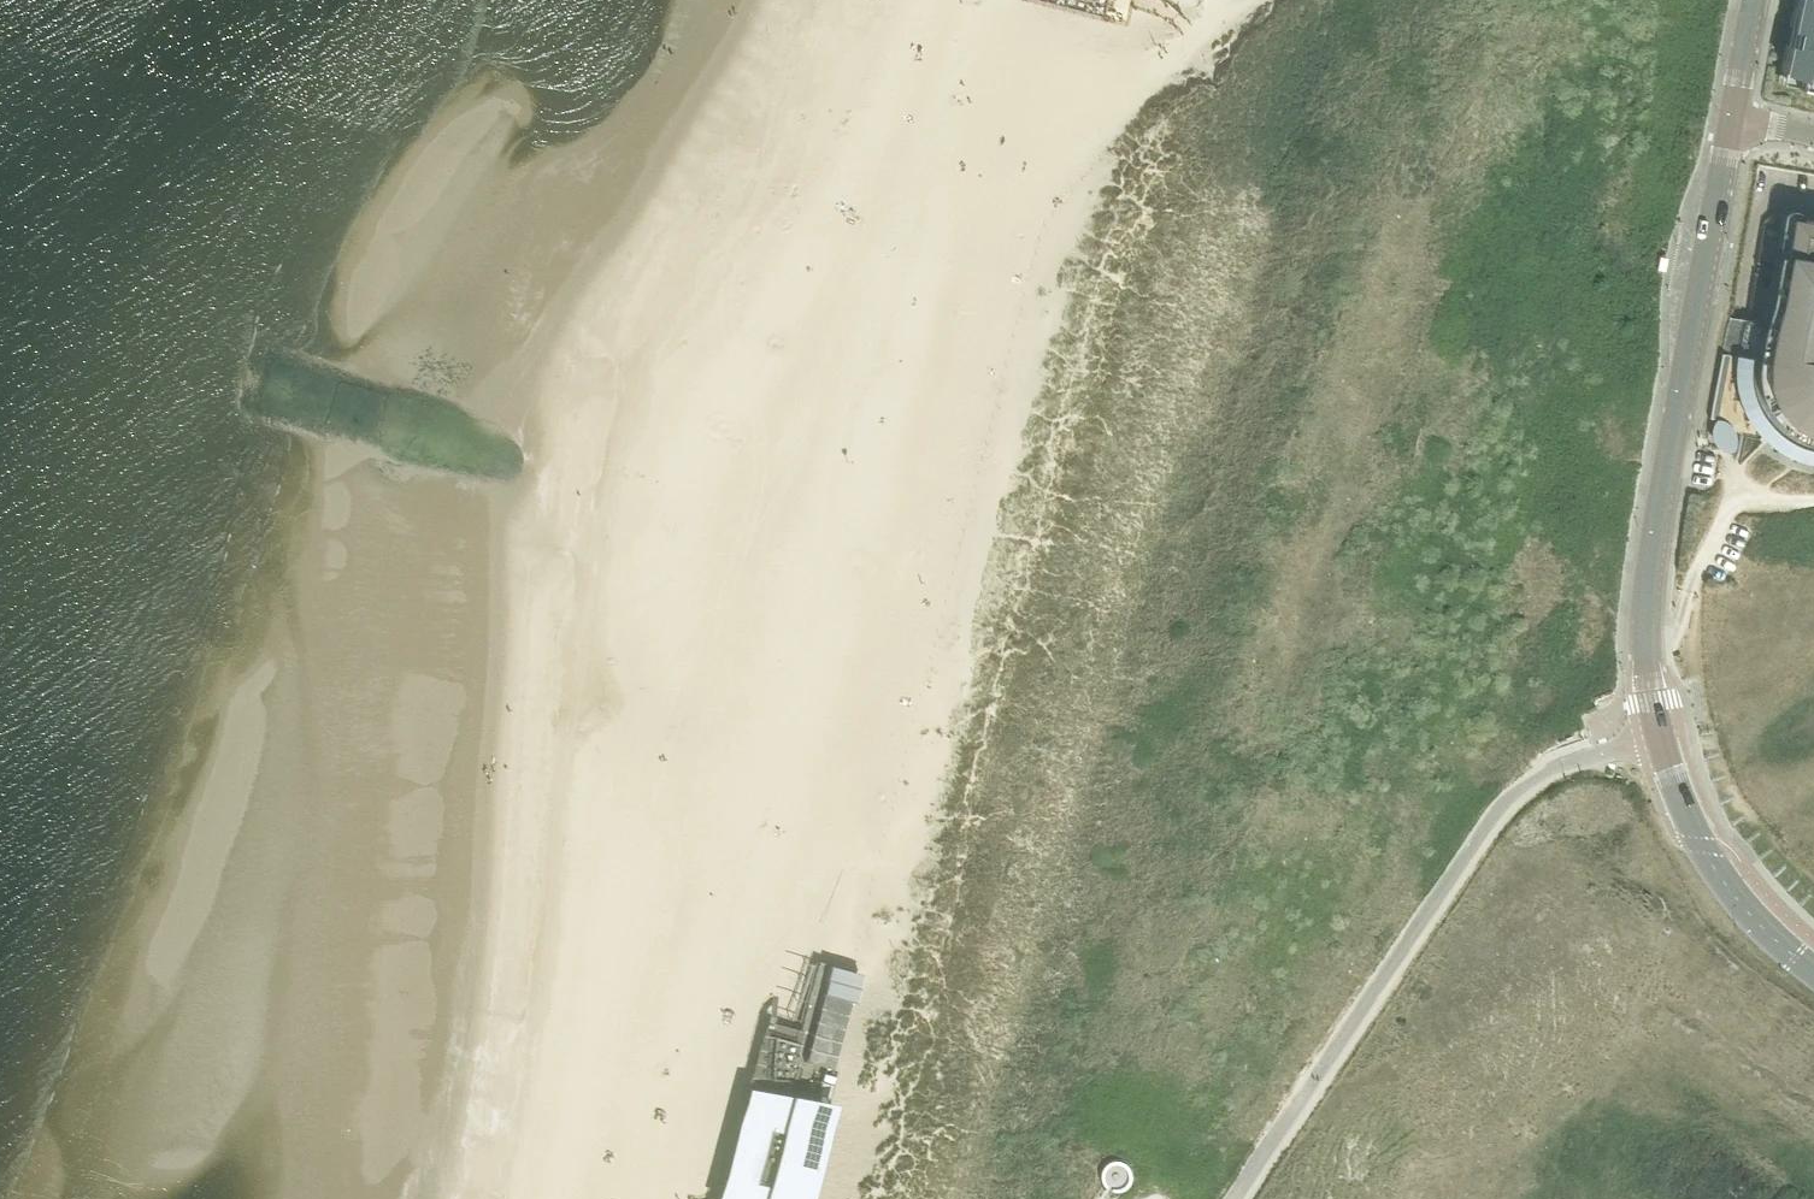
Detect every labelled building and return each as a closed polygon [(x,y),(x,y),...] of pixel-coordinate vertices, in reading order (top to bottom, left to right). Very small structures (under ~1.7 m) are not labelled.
[(1779,70),(1792,72),(1789,85),(1813,90),(1813,0),(1794,0),(1779,70)] [(1737,375),(1740,393),(1747,411),(1757,427),(1771,440),(1787,451),(1804,457),(1813,459),(1813,220),(1786,215),(1759,359),(1739,356),(1737,375)] [(1727,447),(1730,448),(1732,442),(1732,435),(1732,434),(1728,427),(1722,423),(1714,421),(1713,424),(1713,426),(1713,429),(1713,430),(1715,438),(1721,445),(1724,446),(1727,447)] [(742,1083),(712,1198),(800,1198),(824,1104),(742,1083)]
